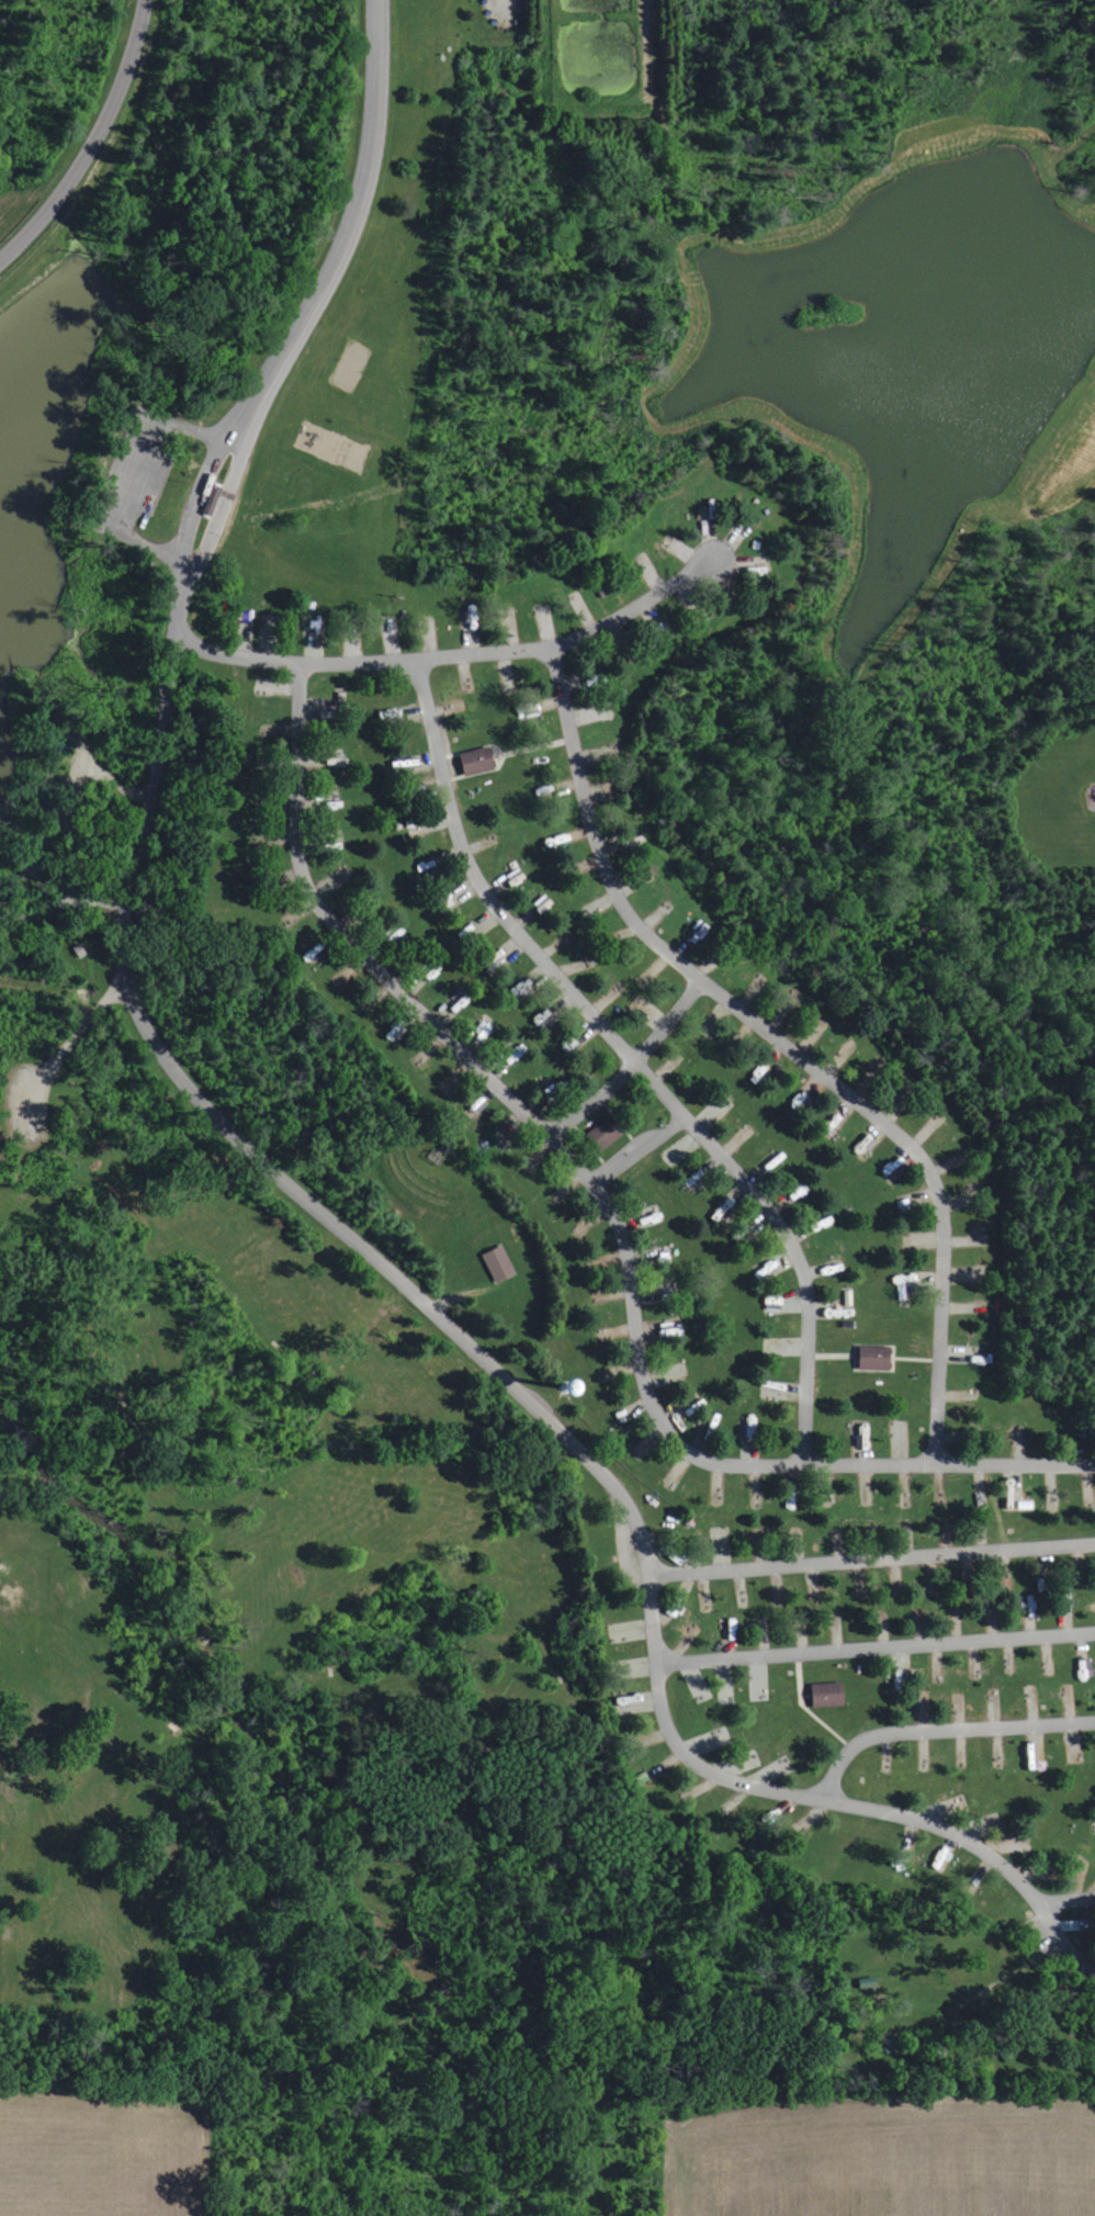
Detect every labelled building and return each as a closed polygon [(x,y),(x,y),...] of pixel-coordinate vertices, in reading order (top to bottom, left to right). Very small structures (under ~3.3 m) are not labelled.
[(64,751),(69,745),(59,734),(53,740),(64,751)] [(490,747),(460,755),(464,772),(495,764),(490,747)] [(50,808),(58,802),(52,789),(43,794),(50,808)] [(345,799),(323,798),(323,806),(344,807),(345,799)] [(49,885),(55,877),(42,868),(37,876),(49,885)] [(87,950),(81,942),(77,945),(81,954),(87,950)] [(611,1116),(587,1136),(598,1150),(622,1132),(611,1116)] [(512,1272),(499,1244),(478,1253),(492,1282),(512,1272)] [(905,1298),(905,1287),(918,1286),(917,1274),(895,1275),(897,1299),(905,1298)] [(688,1333),(688,1323),(663,1324),(663,1334),(688,1333)] [(884,1346),(854,1346),(854,1365),(884,1365),(884,1346)] [(842,1683),(811,1686),(812,1703),(843,1701),(842,1683)] [(860,1987),(859,1979),(874,1978),(874,1986),(860,1987)] [(893,2036),(898,2041),(887,2052),(882,2046),(893,2036)] [(935,2041),(941,2044),(938,2058),(930,2056),(935,2041)] [(996,2049),(1002,2045),(1012,2056),(1005,2061),(996,2049)]
